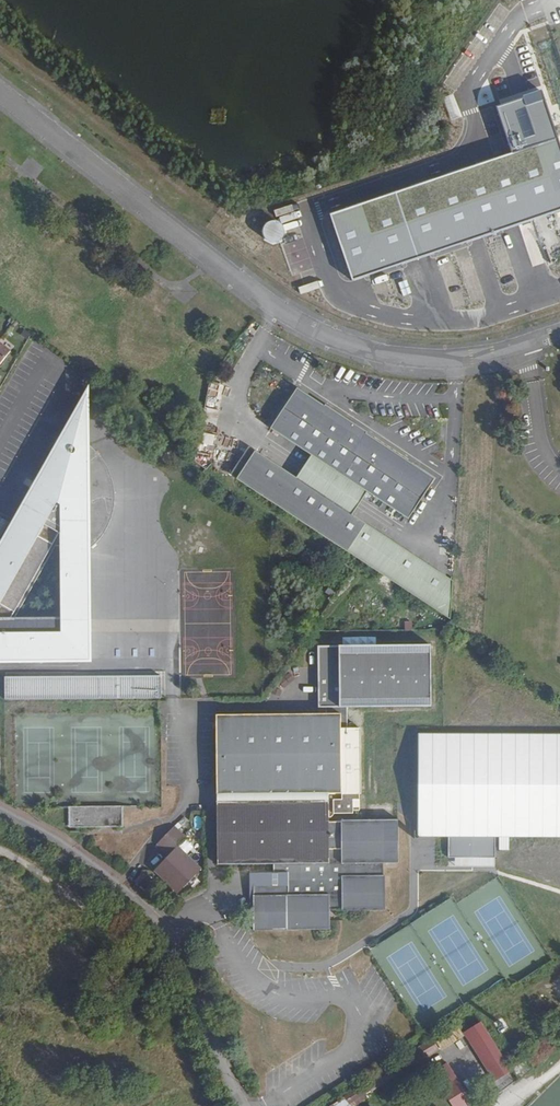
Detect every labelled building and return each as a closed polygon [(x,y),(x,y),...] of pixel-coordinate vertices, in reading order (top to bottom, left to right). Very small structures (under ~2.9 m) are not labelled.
[(331,213),(353,279),(559,210),(559,143),(542,91),(497,106),(512,152),(331,213)] [(281,223),(279,221),(275,220),(272,220),(268,221),(265,224),(263,227),(263,231),(263,234),(265,238),(268,240),(271,242),(275,242),(278,241),(281,239),(283,236),(285,233),(285,229),(284,226),(281,223)] [(11,351),(0,342),(0,365),(11,351)] [(10,523),(0,539),(0,662),(90,662),(90,385),(10,523)] [(255,451),(237,478),(448,616),(449,579),(352,514),(366,491),(407,518),(433,478),(298,388),(271,429),(311,455),(296,478),(255,451)] [(204,416),(217,417),(217,408),(205,408),(204,416)] [(201,433),(200,450),(213,450),(214,434),(201,433)] [(432,485),(419,503),(423,507),(437,489),(432,485)] [(317,712),(215,714),(217,785),(218,864),(252,863),(252,881),(253,931),(331,929),(330,910),(385,909),(385,862),(400,862),(399,820),(361,821),(361,807),(360,730),(342,730),(342,707),(434,705),(433,642),(316,644),(317,712)] [(164,672),(5,673),(6,700),(166,698),(164,672)] [(154,709),(12,711),(12,806),(66,806),(67,825),(93,825),(118,824),(118,805),(155,805),(154,709)] [(418,734),(417,838),(449,838),(449,858),(495,858),(495,837),(559,838),(559,734),(418,734)] [(186,839),(174,828),(157,845),(169,856),(155,871),(178,893),(201,870),(178,847),(186,839)] [(136,882),(148,891),(154,884),(142,874),(136,882)] [(469,1030),(498,1077),(509,1070),(480,1023),(469,1030)] [(493,1080),(498,1077),(469,1030),(464,1033),(493,1080)] [(418,1049),(423,1056),(436,1048),(432,1040),(418,1049)] [(363,1095),(423,1056),(418,1049),(343,1098),(348,1105),(353,1101),(363,1095)] [(455,1076),(446,1063),(435,1070),(443,1083),(455,1076)] [(454,1105),(462,1105),(469,1101),(456,1079),(443,1088),(454,1105)] [(366,1099),(363,1095),(353,1101),(356,1105),(366,1099)]
